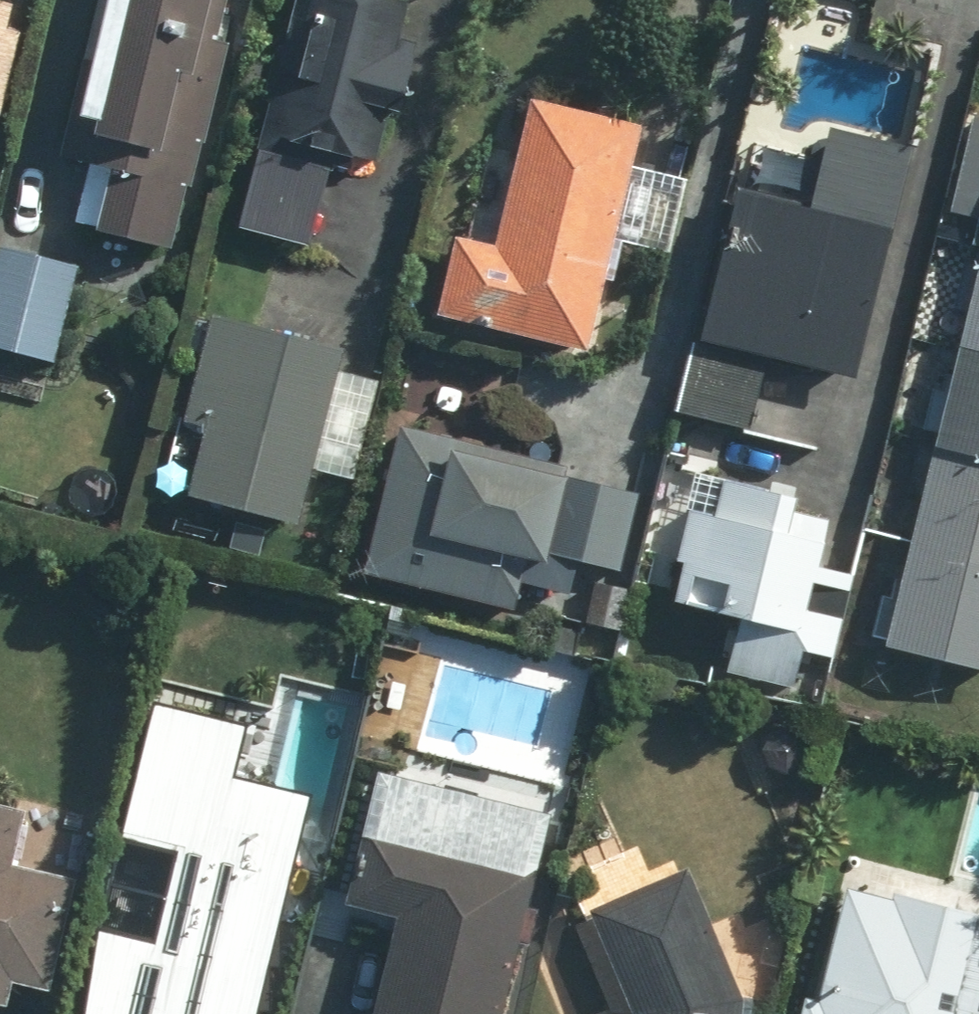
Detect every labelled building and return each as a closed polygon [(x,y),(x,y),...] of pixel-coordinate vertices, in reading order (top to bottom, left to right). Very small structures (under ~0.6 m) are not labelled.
[(18,4),(0,0),(0,81),(18,4)] [(54,155),(94,165),(77,228),(164,250),(229,0),(94,0),(54,155)] [(411,49),(393,45),(401,5),(377,0),(290,0),(242,212),(317,228),(334,156),(364,163),(376,106),(397,111),(411,49)] [(483,250),(448,242),(432,316),(587,351),(639,125),(518,97),(483,250)] [(972,117),(950,207),(978,214),(978,118),(972,117)] [(843,380),(873,243),(881,244),(902,150),(823,133),(805,212),(725,194),(691,347),(843,380)] [(56,353),(81,256),(0,235),(0,338),(56,353)] [(930,445),(978,457),(978,241),(930,445)] [(178,420),(194,424),(177,494),(288,522),(331,349),(204,317),(178,420)] [(536,564),(539,550),(616,569),(634,495),(557,476),(559,468),(392,426),(358,575),(504,611),(517,559),(536,564)] [(925,460),(885,646),(978,666),(978,471),(925,460)] [(825,659),(833,619),(802,613),(821,524),(789,517),(793,500),(691,478),(684,512),(655,506),(638,584),(667,590),(663,605),(734,620),(722,675),(786,689),(794,652),(825,659)] [(313,786),(241,760),(248,715),(156,687),(125,827),(180,838),(156,931),(101,919),(86,1013),(255,1013),(313,786)] [(385,920),(363,1013),(491,1013),(507,949),(516,951),(548,817),(372,775),(339,909),(385,920)] [(1,871),(14,814),(0,811),(0,984),(40,993),(64,885),(1,871)] [(626,1013),(733,1013),(735,1002),(679,869),(582,909),(626,1013)] [(845,887),(815,1004),(794,999),(790,1013),(978,1013),(978,922),(845,887)]
